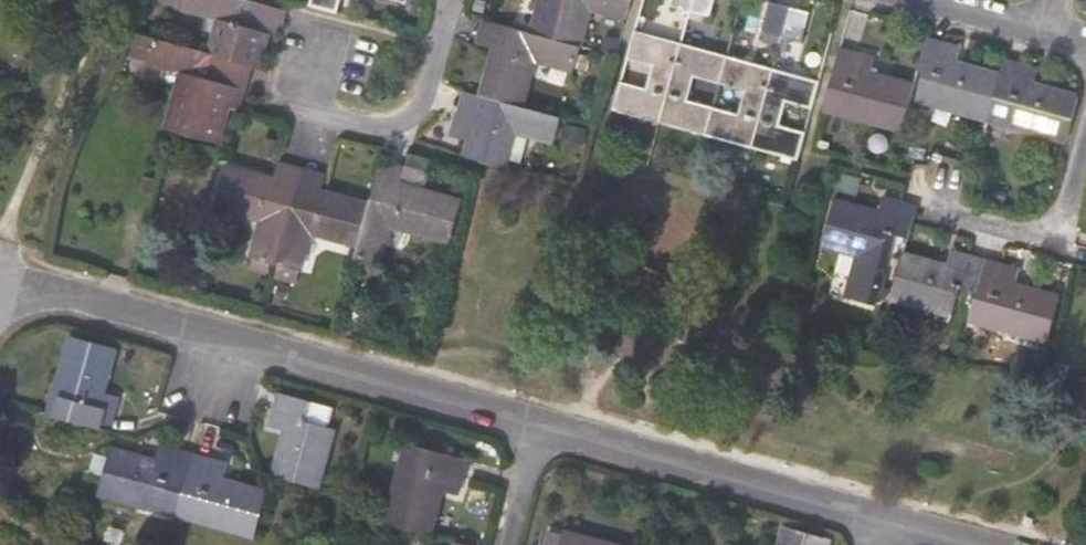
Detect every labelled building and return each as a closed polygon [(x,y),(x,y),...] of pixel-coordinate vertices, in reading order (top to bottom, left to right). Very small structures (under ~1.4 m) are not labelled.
[(252,64),(256,65),(266,29),(257,26),(262,3),(256,1),(252,0),(158,0),(185,7),(223,18),(213,53),(226,57),(252,64)] [(341,0),(311,0),(311,3),(338,11),(341,0)] [(533,32),(557,39),(568,0),(543,0),(533,32)] [(630,0),(568,0),(557,39),(581,46),(591,9),(626,18),(630,0)] [(671,4),(710,15),(714,0),(672,0),(671,4)] [(771,1),(763,29),(802,39),(810,12),(771,1)] [(287,9),(262,3),(257,26),(266,29),(259,53),(274,57),(287,9)] [(479,43),(495,48),(505,50),(512,26),(485,20),(479,43)] [(505,50),(492,99),(485,121),(475,118),(459,114),(459,113),(454,111),(448,133),(469,139),(464,154),(468,156),(484,160),(493,162),(509,165),(518,132),(555,141),(561,116),(525,106),(537,61),(574,71),(581,46),(557,39),(533,32),(512,26),(505,50)] [(615,109),(660,121),(682,43),(636,31),(629,58),(653,66),(647,88),(622,81),(615,109)] [(215,141),(231,82),(221,80),(226,57),(213,53),(158,38),(136,32),(129,56),(152,62),(188,72),(173,129),(215,141)] [(1067,140),(1079,97),(1035,84),(1040,67),(1006,58),(1001,75),(957,63),(961,46),(928,37),(919,69),(925,71),(918,99),(1067,140)] [(660,121),(706,134),(714,106),(689,99),(696,77),(720,83),(727,55),(682,43),(660,121)] [(875,57),(857,52),(841,48),(824,108),(902,129),(914,85),(871,73),(875,57)] [(706,134),(753,147),(774,68),(727,55),(720,83),(745,90),(739,113),(714,106),(706,134)] [(246,86),(252,64),(226,57),(221,80),(231,82),(246,86)] [(819,80),(774,68),(753,147),(798,159),(802,146),(805,131),(781,123),(786,101),(812,108),(819,80)] [(459,114),(475,118),(485,121),(492,99),(481,96),(465,91),(459,113),(459,114)] [(588,130),(565,124),(561,139),(585,145),(588,130)] [(277,141),(265,137),(261,155),(273,157),(277,141)] [(406,176),(428,181),(434,159),(412,153),(406,176)] [(383,161),(375,188),(399,194),(401,183),(406,168),(383,161)] [(281,162),(277,177),(274,188),(297,194),(304,168),(281,162)] [(274,188),(277,177),(227,164),(215,206),(264,219),(253,257),(278,264),(297,194),(274,188)] [(304,168),(297,194),(320,201),(323,190),(327,175),(304,168)] [(155,178),(144,175),(139,192),(150,195),(155,178)] [(460,199),(401,183),(399,194),(375,188),(371,203),(359,245),(356,255),(382,262),(392,225),(449,240),(460,199)] [(312,232),(359,245),(371,203),(323,190),(320,201),(297,194),(278,264),(302,270),(312,232)] [(883,196),(879,212),(837,200),(824,241),(844,247),(838,269),(855,273),(849,295),(876,303),(883,281),(896,233),(909,236),(917,206),(883,196)] [(904,254),(892,296),(951,312),(959,286),(977,291),(969,317),(1049,339),(1060,297),(1016,284),(1020,269),(953,251),(948,266),(904,254)] [(74,336),(52,413),(111,429),(120,395),(104,390),(116,346),(74,336)] [(281,393),(272,427),(287,430),(275,474),(319,487),(335,427),(326,425),(331,406),(281,393)] [(409,444),(388,523),(431,534),(444,490),(459,494),(468,460),(409,444)] [(269,491),(266,491),(224,479),(228,464),(161,445),(156,461),(113,448),(110,459),(101,492),(257,535),(269,491)] [(105,476),(110,459),(95,454),(90,472),(105,476)] [(830,537),(786,526),(781,544),(828,544),(830,537)] [(566,531),(565,535),(554,532),(551,544),(616,544),(566,531)]
